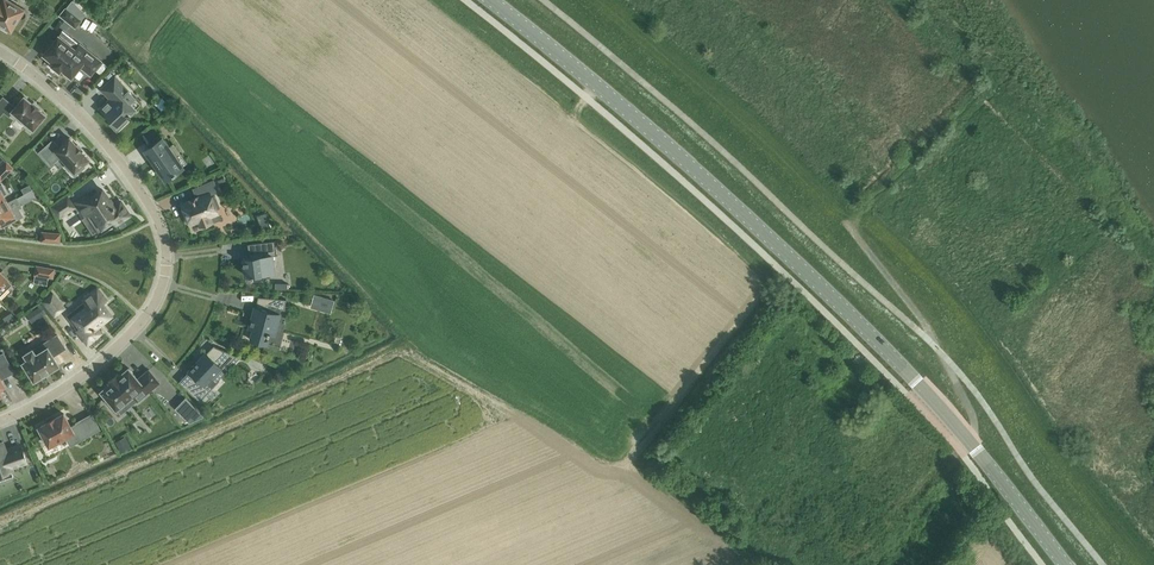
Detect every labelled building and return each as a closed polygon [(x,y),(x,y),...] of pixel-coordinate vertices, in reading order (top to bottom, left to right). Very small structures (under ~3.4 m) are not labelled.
[(2,25),(1,27),(9,32),(10,30),(11,30),(19,18),(20,18),(22,19),(24,18),(25,17),(26,15),(27,13),(26,11),(25,10),(16,4),(18,2),(15,0),(0,0),(0,24),(2,25)] [(75,27),(87,14),(73,0),(72,0),(60,15),(75,27)] [(80,66),(82,68),(91,75),(102,61),(80,43),(75,49),(59,36),(60,36),(59,35),(58,36),(54,41),(52,39),(46,47),(48,49),(44,53),(43,54),(44,55),(45,54),(54,62),(52,65),(59,71),(61,68),(71,76),(72,77),(72,76),(80,66)] [(103,45),(98,49),(105,59),(109,55),(103,45)] [(110,99),(105,103),(100,108),(113,122),(111,124),(117,130),(127,120),(125,118),(129,115),(129,116),(131,114),(130,113),(135,109),(129,103),(135,97),(115,76),(101,89),(110,99)] [(13,111),(33,129),(46,114),(38,108),(38,107),(32,102),(32,103),(24,96),(15,107),(3,97),(0,101),(0,115),(4,111),(9,115),(13,111)] [(46,160),(56,151),(68,163),(65,166),(74,176),(85,167),(83,164),(89,159),(82,152),(83,151),(83,150),(82,151),(77,145),(77,144),(76,145),(70,137),(59,147),(53,140),(39,152),(46,160)] [(173,144),(169,147),(162,137),(145,149),(166,179),(183,167),(182,165),(186,162),(173,144)] [(7,162),(0,168),(0,181),(13,168),(7,162)] [(182,205),(183,209),(182,210),(186,220),(187,219),(189,224),(199,220),(201,226),(212,222),(210,215),(218,212),(217,208),(219,207),(215,196),(212,197),(211,194),(218,191),(214,180),(193,189),(196,196),(187,200),(188,202),(182,205)] [(76,201),(86,216),(92,212),(102,227),(113,220),(116,224),(130,215),(120,201),(113,206),(102,189),(90,197),(88,193),(76,201)] [(68,197),(53,207),(60,217),(75,207),(68,197)] [(8,202),(0,206),(0,224),(1,227),(21,216),(17,208),(20,206),(16,198),(8,202)] [(42,232),(41,240),(59,242),(60,234),(42,232)] [(249,257),(249,258),(243,258),(246,275),(251,275),(252,281),(264,279),(263,273),(274,272),(272,256),(276,255),(275,240),(260,242),(261,256),(250,258),(250,257),(249,257)] [(54,269),(36,266),(35,274),(53,278),(54,269)] [(11,284),(0,273),(0,296),(11,284)] [(87,343),(100,333),(95,327),(111,314),(103,303),(106,300),(98,288),(83,300),(88,305),(73,317),(81,327),(77,330),(87,343)] [(327,308),(331,296),(312,289),(308,301),(327,308)] [(55,315),(64,308),(53,294),(43,301),(55,315)] [(255,307),(254,312),(250,327),(254,328),(251,340),(262,343),(265,331),(267,332),(267,333),(269,334),(270,333),(274,334),(280,314),(278,313),(279,309),(285,310),(286,299),(270,298),(269,307),(268,307),(267,310),(259,308),(255,307)] [(57,352),(65,347),(57,335),(44,343),(47,347),(36,354),(33,349),(24,354),(28,359),(23,362),(34,381),(43,375),(50,371),(59,365),(54,356),(57,352)] [(235,356),(236,355),(223,350),(214,360),(206,353),(204,355),(199,361),(189,371),(199,380),(189,391),(199,401),(211,390),(205,384),(213,376),(215,377),(235,356)] [(4,386),(1,379),(13,372),(3,353),(0,355),(0,388),(4,386)] [(112,403),(116,409),(133,395),(137,401),(159,382),(149,369),(140,377),(140,378),(138,379),(129,368),(120,375),(118,373),(108,381),(110,383),(101,391),(106,396),(103,398),(110,405),(112,403)] [(162,389),(171,398),(176,394),(167,385),(162,389)] [(175,408),(190,422),(204,416),(185,397),(175,408)] [(794,421),(798,415),(788,407),(783,413),(794,421)] [(77,423),(71,426),(64,413),(55,418),(55,417),(47,422),(39,427),(49,446),(80,429),(85,437),(100,429),(91,414),(77,422),(77,423)] [(124,432),(113,438),(119,448),(129,442),(124,432)] [(11,466),(26,461),(21,447),(11,450),(11,451),(7,453),(3,442),(0,443),(0,473),(12,469),(11,466)] [(13,476),(11,471),(0,475),(0,481),(13,476)] [(841,490),(851,479),(843,471),(832,482),(841,490)] [(826,549),(806,548),(806,559),(825,561),(826,549)]
